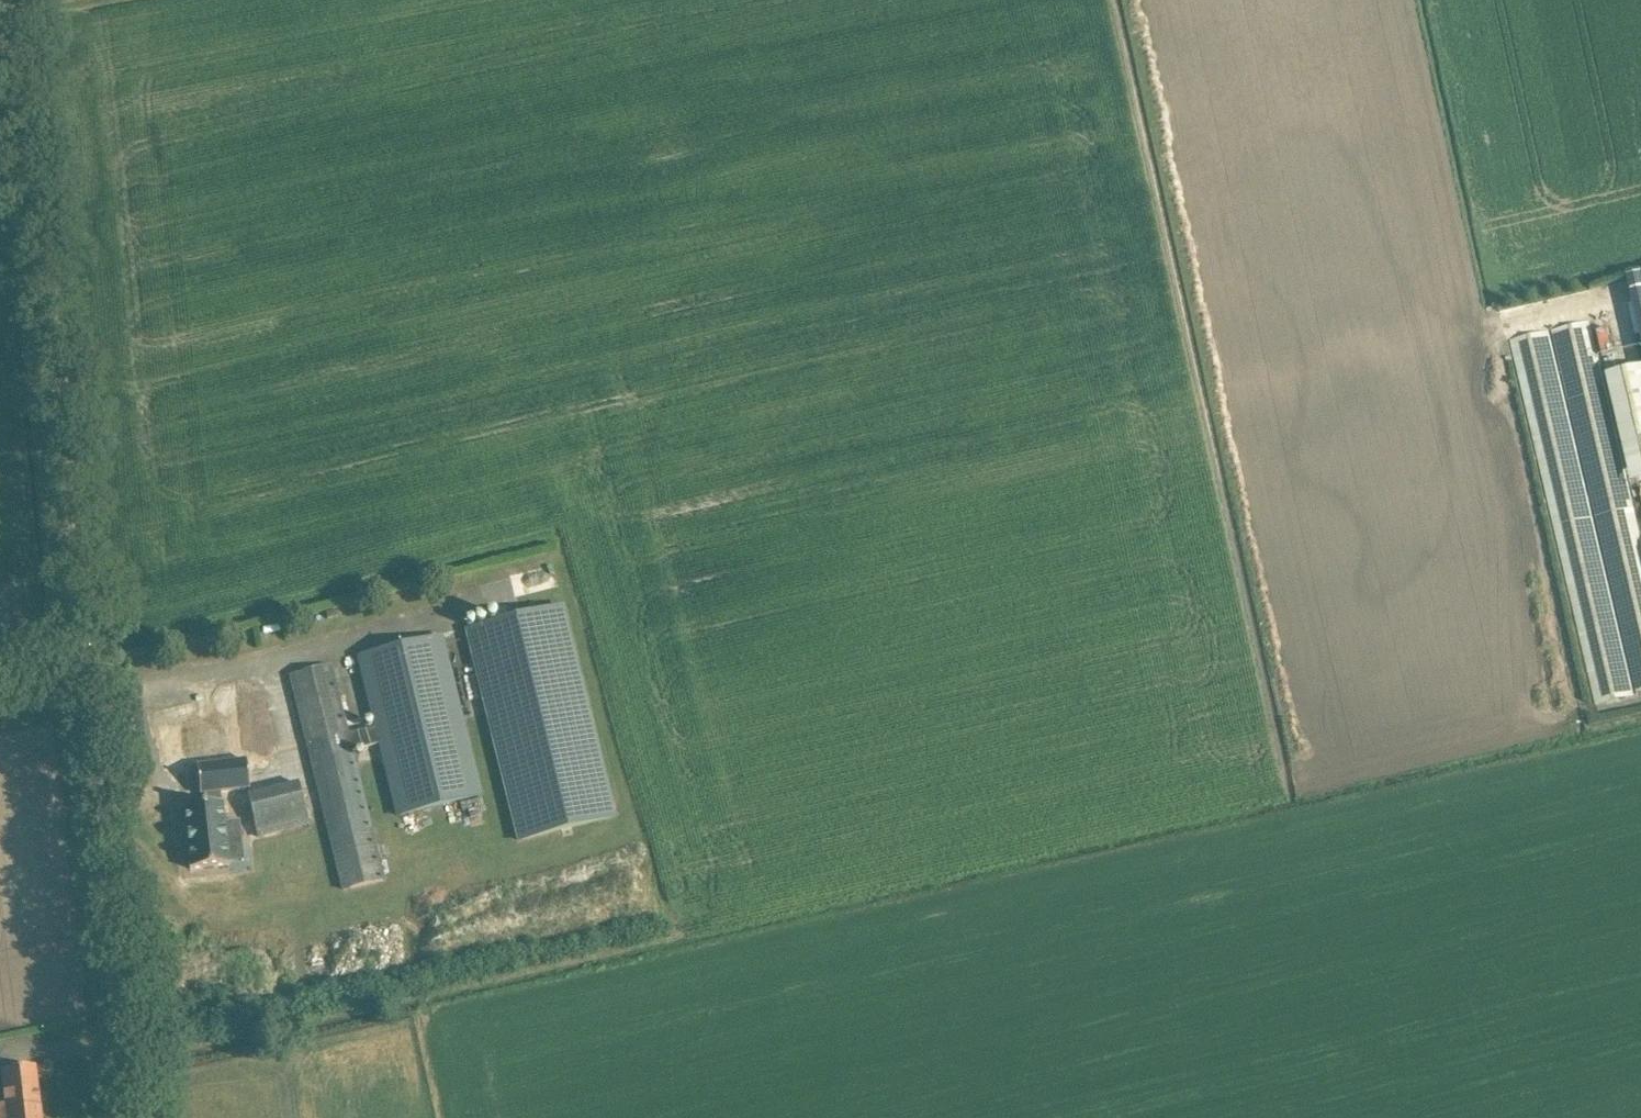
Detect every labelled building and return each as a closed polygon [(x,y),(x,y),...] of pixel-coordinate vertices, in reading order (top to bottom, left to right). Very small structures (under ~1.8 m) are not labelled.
[(1627,278),(1640,336),(1640,274),(1627,278)] [(1552,334),(1637,694),(1640,693),(1640,538),(1591,324),(1552,334)] [(1549,334),(1511,343),(1594,705),(1632,696),(1549,334)] [(1602,357),(1640,525),(1640,352),(1640,348),(1602,357)] [(466,632),(538,921),(542,940),(666,910),(663,900),(637,907),(564,608),(466,632)] [(442,638),(358,659),(375,728),(347,735),(330,666),(291,675),(344,891),(383,881),(351,751),(363,748),(418,971),(542,940),(538,921),(529,923),(476,708),(460,712),(442,638)] [(210,764),(277,747),(263,690),(230,698),(232,704),(154,723),(164,763),(190,758),(194,775),(181,779),(182,792),(215,789),(214,781),(210,764)] [(258,839),(308,827),(297,784),(248,795),(258,839)] [(224,824),(222,805),(184,809),(190,869),(229,864),(227,845),(241,843),(238,824),(224,824)] [(35,1067),(2,1071),(5,1105),(0,1106),(0,1117),(41,1117),(35,1067)]
